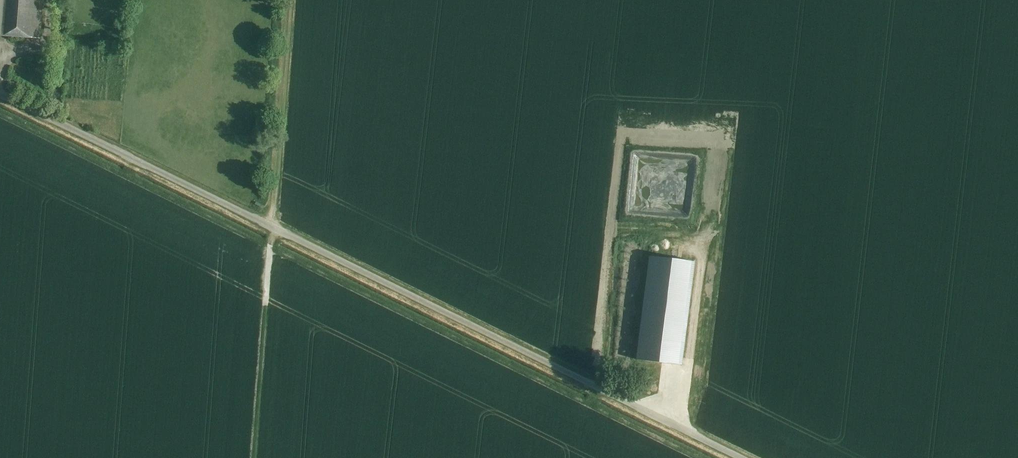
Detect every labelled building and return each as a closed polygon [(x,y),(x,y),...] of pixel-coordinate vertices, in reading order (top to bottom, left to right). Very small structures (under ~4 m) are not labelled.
[(40,40),(44,0),(0,0),(0,38),(1,38),(1,36),(40,40)] [(649,255),(636,359),(682,365),(695,261),(649,255)]
